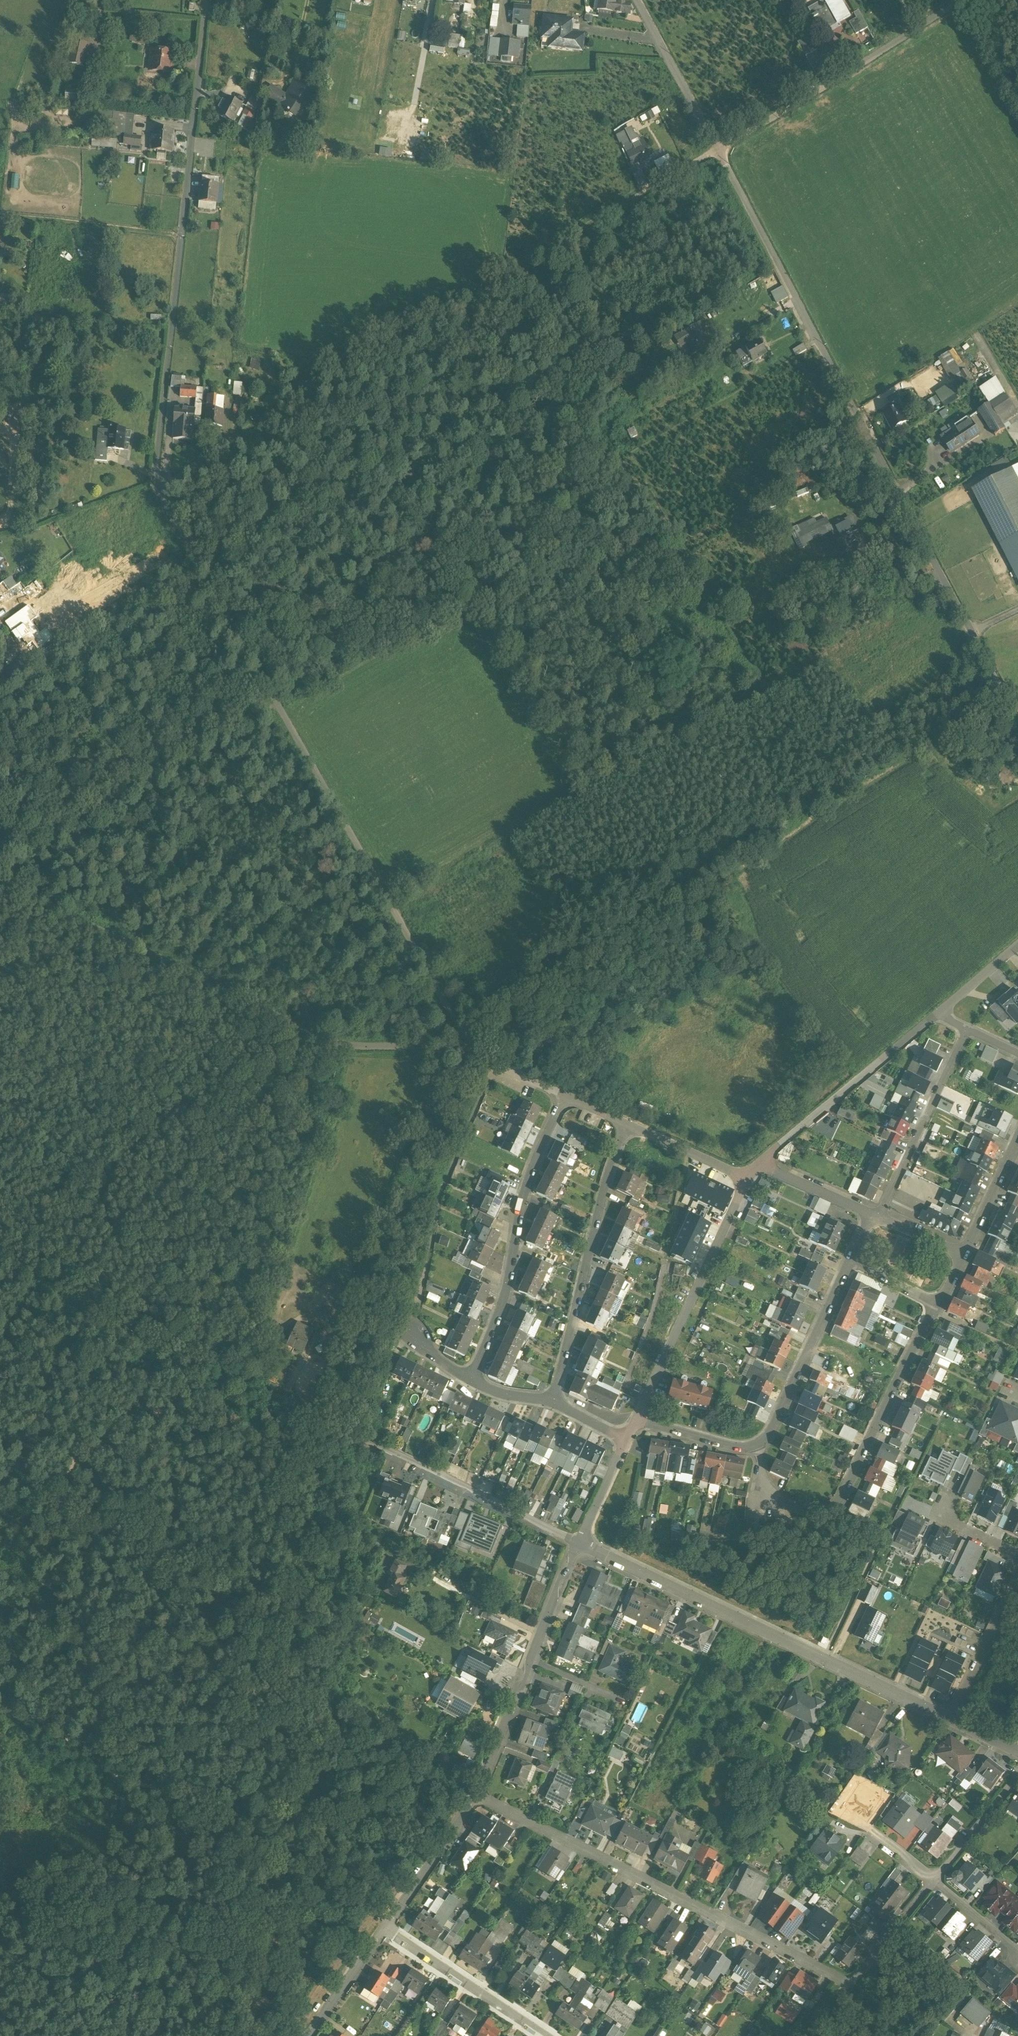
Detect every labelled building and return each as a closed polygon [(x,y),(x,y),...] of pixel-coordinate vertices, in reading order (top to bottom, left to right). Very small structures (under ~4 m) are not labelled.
[(417,0),(404,0),(402,5),(416,8),(417,0)] [(601,11),(615,13),(616,2),(616,0),(602,0),(601,11)] [(808,10),(812,17),(811,17),(812,20),(813,19),(819,29),(834,21),(836,24),(850,17),(840,0),(825,0),(808,10)] [(630,4),(616,2),(615,13),(631,15),(632,13),(633,11),(631,9),(629,9),(630,4)] [(531,7),(514,6),(512,24),(529,26),(531,7)] [(861,16),(849,22),(856,34),(867,28),(861,16)] [(570,21),(545,18),(543,35),(550,36),(549,47),(582,51),(583,35),(569,34),(570,21)] [(146,37),(133,33),(131,41),(144,44),(146,37)] [(471,50),(464,49),(466,36),(450,33),(448,45),(432,42),(430,50),(469,57),(471,50)] [(810,37),(799,44),(806,55),(817,49),(810,37)] [(516,42),(503,40),(501,56),(514,57),(516,42)] [(88,46),(73,42),(68,63),(84,66),(88,46)] [(173,52),(151,50),(150,61),(153,62),(152,70),(171,72),(173,52)] [(287,95),(281,105),(294,114),(303,101),(309,104),(308,105),(309,106),(317,94),(297,81),(287,95)] [(287,95),(272,85),(266,95),(281,105),(287,95)] [(242,103),(228,95),(224,102),(222,101),(219,106),(222,107),(218,114),(232,122),(242,103)] [(250,131),(256,122),(251,119),(257,110),(248,104),(237,123),(250,131)] [(113,112),(99,111),(81,110),(81,118),(106,120),(105,132),(120,133),(120,135),(124,135),(123,144),(141,145),(142,136),(132,135),(134,114),(113,112)] [(173,129),(155,127),(154,140),(151,140),(150,148),(171,151),(172,142),(171,142),(173,129)] [(631,142),(634,147),(645,142),(642,138),(639,140),(636,135),(633,133),(631,129),(626,131),(631,142)] [(626,131),(618,135),(624,146),(631,142),(626,131)] [(631,142),(624,146),(628,154),(634,151),(633,148),(634,147),(631,142)] [(634,147),(633,148),(634,151),(628,154),(632,163),(651,154),(645,142),(634,147)] [(381,154),(392,155),(393,148),(382,146),(381,154)] [(639,185),(648,182),(643,169),(634,172),(639,185)] [(215,176),(202,174),(202,181),(214,183),(215,176)] [(202,181),(201,181),(200,182),(202,182),(201,189),(200,189),(200,190),(199,200),(209,201),(209,200),(215,200),(215,202),(216,202),(218,184),(218,183),(214,183),(202,181)] [(778,302),(788,298),(783,287),(773,292),(778,302)] [(0,295),(0,308),(11,310),(13,297),(8,296),(0,295)] [(699,323),(678,335),(684,345),(688,342),(694,353),(711,343),(699,323)] [(766,354),(759,340),(745,348),(752,362),(766,354)] [(803,344),(793,350),(796,356),(806,350),(803,344)] [(745,348),(736,352),(743,367),(752,362),(745,348)] [(252,359),(250,368),(260,370),(262,361),(252,359)] [(966,369),(961,373),(965,380),(971,376),(966,369)] [(172,374),(172,385),(186,386),(186,375),(172,374)] [(997,379),(980,390),(990,404),(991,406),(1007,396),(997,379)] [(938,411),(959,396),(951,384),(930,398),(938,411)] [(197,388),(181,387),(180,397),(196,398),(197,388)] [(203,389),(197,388),(196,398),(195,410),(194,425),(200,425),(203,389)] [(898,392),(887,398),(891,405),(901,399),(898,392)] [(217,397),(209,396),(206,426),(222,427),(224,411),(215,411),(217,397)] [(1007,396),(991,406),(998,417),(1013,407),(1007,396)] [(225,397),(217,397),(215,411),(224,411),(225,397)] [(901,399),(891,405),(893,410),(884,415),(893,430),(908,421),(899,406),(904,403),(901,399)] [(991,406),(990,404),(979,411),(996,436),(997,435),(997,434),(1006,428),(1002,422),(998,417),(991,406)] [(1013,407),(998,417),(1002,422),(1017,412),(1013,407)] [(195,410),(175,408),(174,423),(194,425),(195,410)] [(193,440),(194,425),(174,423),(173,438),(193,440)] [(971,424),(959,432),(966,444),(979,435),(971,424)] [(126,429),(109,428),(109,431),(98,430),(98,438),(108,439),(107,448),(108,448),(124,450),(126,429)] [(633,428),(627,431),(631,439),(637,435),(633,428)] [(951,430),(942,435),(945,440),(954,434),(951,430)] [(954,434),(945,440),(953,452),(966,444),(959,432),(954,434)] [(108,439),(98,438),(96,453),(107,454),(108,448),(107,448),(108,439)] [(107,454),(96,453),(95,460),(107,461),(107,454)] [(997,472),(1012,463),(1008,455),(992,465),(997,472)] [(972,488),(1000,544),(1017,535),(1017,465),(972,488)] [(825,520),(811,527),(814,536),(820,533),(818,530),(828,526),(825,520)] [(852,522),(840,528),(843,532),(854,527),(852,522)] [(843,532),(835,536),(840,547),(860,538),(855,527),(854,527),(843,532)] [(1000,544),(1017,579),(1017,535),(1000,544)] [(0,584),(0,597),(4,603),(21,591),(21,592),(26,588),(21,582),(17,585),(11,576),(0,584)] [(75,634),(36,580),(26,588),(21,592),(21,591),(4,603),(4,604),(3,605),(10,614),(38,594),(70,637),(75,634)] [(10,614),(3,605),(0,607),(0,622),(10,614)] [(1012,990),(1005,996),(1017,1011),(1017,996),(1012,990)] [(1005,996),(997,1003),(1009,1017),(1016,1024),(1017,1022),(1017,1011),(1005,996)] [(1002,1023),(1009,1017),(997,1003),(990,1009),(1002,1023)] [(926,1053),(935,1057),(940,1046),(928,1040),(923,1051),(926,1053)] [(986,1046),(980,1044),(977,1051),(982,1054),(986,1046)] [(997,1052),(986,1046),(982,1054),(980,1058),(991,1064),(997,1052)] [(935,1057),(926,1053),(920,1065),(927,1068),(933,1071),(936,1073),(942,1061),(935,1057)] [(1013,1067),(1008,1078),(1007,1079),(1014,1082),(1017,1084),(1017,1069),(1013,1067)] [(933,1071),(927,1068),(921,1080),(927,1083),(933,1071)] [(964,1078),(980,1083),(983,1072),(975,1070),(974,1073),(966,1070),(964,1078)] [(1000,1074),(995,1084),(1007,1090),(1016,1094),(1017,1091),(1017,1084),(1014,1082),(1007,1079),(1008,1078),(1000,1074)] [(893,1080),(887,1077),(884,1081),(873,1076),(870,1081),(888,1090),(893,1080)] [(921,1080),(913,1076),(907,1088),(911,1090),(920,1095),(923,1096),(929,1084),(927,1083),(921,1080)] [(907,1088),(900,1084),(895,1094),(902,1098),(907,1100),(911,1090),(907,1088)] [(920,1095),(911,1090),(907,1100),(915,1104),(920,1095)] [(875,1094),(870,1105),(881,1110),(886,1098),(875,1094)] [(937,1108),(950,1114),(955,1104),(942,1097),(937,1108)] [(915,1104),(907,1100),(902,1109),(911,1113),(915,1104)] [(541,1109),(525,1102),(517,1118),(533,1126),(541,1109)] [(855,1115),(841,1107),(837,1115),(851,1122),(855,1115)] [(902,1109),(898,1107),(892,1118),(909,1126),(915,1115),(911,1113),(902,1109)] [(987,1126),(1000,1132),(1004,1134),(1011,1118),(995,1110),(987,1126)] [(818,1123),(829,1129),(833,1122),(821,1116),(818,1123)] [(533,1126),(517,1118),(510,1134),(525,1141),(533,1126)] [(909,1126),(892,1118),(886,1130),(892,1133),(900,1137),(903,1138),(909,1126)] [(1000,1132),(987,1126),(980,1122),(977,1127),(983,1130),(994,1135),(998,1137),(1000,1132)] [(994,1135),(983,1130),(981,1136),(991,1141),(994,1135)] [(892,1133),(887,1142),(896,1146),(900,1137),(892,1133)] [(508,1137),(504,1135),(497,1148),(518,1158),(525,1141),(510,1134),(508,1137)] [(581,1144),(570,1138),(567,1144),(578,1149),(581,1144)] [(998,1149),(981,1141),(976,1153),(992,1161),(998,1149)] [(896,1146),(887,1142),(883,1151),(892,1155),(896,1146)] [(572,1150),(556,1143),(549,1160),(564,1167),(572,1150)] [(883,1151),(879,1149),(873,1161),(890,1169),(896,1157),(892,1155),(883,1151)] [(934,1153),(924,1149),(922,1153),(932,1157),(934,1153)] [(992,1161),(976,1153),(970,1165),(983,1171),(987,1173),(992,1161)] [(890,1169),(873,1161),(868,1173),(881,1179),(884,1181),(890,1169)] [(568,1169),(553,1162),(545,1178),(560,1185),(568,1169)] [(983,1171),(970,1165),(966,1163),(962,1173),(978,1180),(983,1171)] [(642,1175),(631,1170),(629,1175),(639,1180),(642,1175)] [(506,1178),(490,1171),(486,1180),(492,1183),(494,1180),(503,1184),(506,1178)] [(902,1193),(914,1193),(913,1172),(902,1172),(902,1193)] [(868,1173),(867,1173),(863,1183),(876,1189),(881,1179),(868,1173)] [(978,1180),(962,1173),(957,1182),(962,1184),(965,1185),(974,1189),(978,1180)] [(629,1175),(625,1174),(617,1190),(633,1198),(641,1181),(639,1180),(629,1175)] [(695,1175),(685,1195),(705,1204),(710,1207),(723,1213),(732,1192),(695,1175)] [(560,1185),(545,1178),(536,1194),(552,1202),(560,1185)] [(490,1189),(486,1196),(502,1203),(509,1187),(503,1184),(494,1180),(492,1183),(490,1189)] [(1014,1181),(1008,1192),(1012,1195),(1017,1197),(1017,1183),(1014,1181)] [(876,1189),(863,1183),(858,1194),(871,1201),(876,1189)] [(965,1185),(962,1184),(957,1195),(973,1203),(979,1192),(974,1189),(965,1185)] [(973,1203),(957,1195),(951,1207),(964,1213),(968,1215),(973,1203)] [(1012,1195),(1008,1204),(1016,1208),(1017,1205),(1017,1197),(1012,1195)] [(502,1203),(486,1196),(479,1212),(483,1214),(494,1219),(502,1203)] [(770,1214),(773,1207),(754,1199),(751,1206),(770,1214)] [(830,1204),(819,1199),(814,1210),(825,1215),(830,1204)] [(701,1213),(706,1215),(710,1207),(705,1204),(701,1213)] [(1016,1208),(1008,1204),(1004,1213),(1012,1217),(1016,1208)] [(555,1210),(544,1205),(541,1210),(552,1215),(555,1210)] [(639,1217),(624,1209),(616,1225),(632,1233),(639,1217)] [(951,1219),(929,1209),(923,1221),(953,1236),(959,1223),(951,1219)] [(964,1213),(955,1209),(951,1219),(959,1223),(964,1213)] [(552,1215),(541,1210),(534,1227),(549,1234),(557,1218),(552,1215)] [(1004,1213),(1000,1211),(994,1223),(1011,1231),(1017,1219),(1012,1217),(1004,1213)] [(697,1221),(702,1223),(706,1215),(701,1213),(697,1221)] [(494,1219),(483,1214),(480,1220),(492,1225),(494,1219)] [(816,1219),(811,1216),(807,1225),(815,1229),(821,1217),(818,1216),(816,1219)] [(689,1217),(671,1254),(692,1264),(710,1226),(702,1223),(697,1221),(689,1217)] [(829,1221),(821,1217),(815,1229),(823,1233),(829,1221)] [(492,1225),(480,1220),(478,1224),(484,1228),(489,1230),(492,1225)] [(834,1223),(829,1221),(823,1233),(840,1241),(846,1229),(840,1226),(841,1222),(835,1220),(834,1223)] [(1011,1231),(994,1223),(988,1235),(992,1237),(1001,1241),(1005,1243),(1011,1231)] [(632,1233),(616,1225),(609,1242),(624,1249),(632,1233)] [(549,1234),(534,1227),(526,1243),(542,1250),(549,1234)] [(489,1230),(484,1228),(476,1244),(492,1251),(500,1235),(489,1230)] [(840,1241),(823,1233),(817,1245),(834,1253),(840,1241)] [(441,1236),(439,1244),(448,1247),(450,1238),(441,1236)] [(748,1242),(738,1237),(735,1242),(746,1247),(748,1242)] [(1001,1241),(992,1237),(987,1246),(996,1250),(1001,1241)] [(662,1247),(649,1241),(646,1247),(659,1253),(662,1247)] [(609,1242),(601,1258),(616,1265),(624,1249),(609,1242)] [(469,1260),(484,1267),(492,1251),(476,1244),(469,1260)] [(996,1250),(987,1246),(983,1255),(992,1259),(996,1250)] [(826,1254),(816,1249),(814,1254),(824,1259),(826,1254)] [(983,1255),(979,1253),(973,1265),(975,1266),(989,1273),(996,1261),(992,1259),(983,1255)] [(824,1259),(814,1254),(811,1259),(821,1264),(824,1259)] [(465,1258),(460,1255),(456,1264),(461,1266),(465,1258)] [(484,1267),(469,1260),(465,1258),(461,1266),(471,1271),(481,1275),(484,1267)] [(549,1267),(534,1260),(526,1276),(542,1283),(549,1267)] [(669,1263),(666,1271),(670,1273),(671,1271),(682,1277),(685,1271),(669,1263)] [(825,1271),(810,1264),(805,1275),(820,1282),(825,1271)] [(989,1273),(975,1266),(969,1278),(982,1284),(982,1285),(986,1286),(991,1274),(989,1273)] [(481,1275),(471,1271),(467,1279),(474,1282),(479,1284),(482,1276),(481,1275)] [(624,1282),(608,1275),(601,1291),(616,1298),(624,1282)] [(820,1282),(805,1275),(800,1286),(815,1293),(820,1282)] [(542,1283),(526,1276),(519,1292),(534,1299),(542,1283)] [(969,1278),(966,1276),(960,1289),(963,1290),(969,1293),(976,1297),(982,1285),(982,1284),(969,1278)] [(479,1284),(474,1282),(467,1298),(483,1306),(490,1289),(479,1284)] [(866,1288),(854,1282),(850,1291),(862,1297),(866,1288)] [(429,1289),(444,1296),(447,1289),(432,1283),(429,1289)] [(880,1294),(866,1288),(862,1297),(875,1303),(880,1294)] [(808,1293),(798,1289),(796,1294),(806,1299),(808,1293)] [(969,1293),(963,1290),(957,1302),(963,1305),(969,1293)] [(616,1298),(601,1291),(593,1307),(609,1314),(616,1298)] [(862,1297),(850,1291),(846,1300),(858,1305),(862,1297)] [(806,1299),(796,1294),(793,1299),(803,1304),(806,1299)] [(875,1303),(862,1297),(858,1305),(863,1308),(871,1312),(875,1303)] [(483,1306),(467,1298),(459,1315),(463,1317),(475,1322),(483,1306)] [(616,1298),(609,1314),(615,1317),(623,1301),(616,1298)] [(858,1305),(846,1300),(842,1308),(842,1309),(854,1314),(856,1310),(858,1305)] [(957,1302),(953,1300),(947,1312),(964,1320),(970,1308),(963,1305),(957,1302)] [(808,1310),(792,1302),(787,1313),(803,1321),(808,1310)] [(536,1310),(522,1304),(518,1312),(532,1318),(536,1310)] [(609,1314),(593,1307),(586,1323),(601,1331),(609,1314)] [(861,1312),(856,1310),(854,1314),(855,1314),(853,1319),(858,1321),(856,1325),(864,1329),(871,1312),(863,1308),(861,1312)] [(854,1314),(842,1309),(838,1317),(851,1323),(853,1319),(855,1314),(854,1314)] [(518,1312),(511,1328),(526,1335),(530,1327),(533,1328),(536,1320),(532,1318),(518,1312)] [(803,1321),(787,1313),(782,1324),(797,1332),(803,1321)] [(655,1314),(652,1321),(655,1322),(656,1322),(663,1325),(666,1319),(655,1314)] [(475,1322),(463,1317),(456,1333),(472,1340),(479,1324),(475,1322)] [(851,1323),(838,1317),(834,1326),(845,1331),(847,1332),(849,1327),(851,1323)] [(967,1331),(945,1321),(943,1327),(952,1331),(950,1336),(953,1338),(958,1340),(960,1335),(965,1337),(967,1331)] [(978,1322),(976,1329),(987,1331),(989,1325),(978,1322)] [(312,1332),(298,1325),(288,1346),(302,1352),(312,1332)] [(854,1330),(849,1327),(847,1332),(850,1333),(846,1343),(855,1347),(859,1338),(864,1329),(856,1325),(854,1330)] [(845,1331),(834,1326),(830,1335),(840,1340),(845,1331)] [(790,1332),(780,1327),(778,1332),(783,1335),(788,1337),(790,1332)] [(952,1331),(943,1327),(941,1332),(950,1336),(952,1331)] [(526,1335),(511,1328),(503,1344),(519,1351),(526,1335)] [(911,1332),(903,1328),(900,1334),(908,1338),(911,1332)] [(941,1332),(936,1330),(931,1342),(944,1348),(948,1350),(953,1338),(950,1336),(941,1332)] [(847,1332),(845,1331),(840,1340),(846,1343),(850,1333),(847,1332)] [(472,1340),(456,1333),(448,1349),(457,1353),(464,1356),(472,1340)] [(605,1339),(592,1333),(590,1338),(603,1344),(605,1339)] [(788,1337),(783,1335),(779,1343),(787,1347),(791,1338),(788,1337)] [(875,1342),(889,1347),(891,1341),(877,1336),(875,1342)] [(603,1344),(590,1338),(582,1355),(598,1362),(605,1346),(603,1344)] [(779,1343),(775,1341),(770,1352),(785,1359),(790,1348),(787,1347),(779,1343)] [(519,1351),(503,1344),(496,1360),(511,1367),(519,1351)] [(944,1348),(935,1344),(931,1353),(940,1357),(944,1348)] [(448,1349),(445,1347),(442,1353),(454,1359),(457,1353),(448,1349)] [(556,1351),(547,1347),(545,1351),(554,1356),(556,1351)] [(1007,1365),(1012,1352),(999,1347),(994,1360),(1007,1365)] [(769,1352),(761,1348),(756,1359),(764,1363),(769,1352)] [(785,1359),(770,1352),(769,1352),(764,1363),(780,1370),(785,1359)] [(940,1357),(931,1353),(927,1362),(935,1367),(940,1357)] [(398,1359),(389,1355),(385,1367),(392,1370),(398,1359)] [(598,1362),(582,1355),(575,1371),(590,1378),(598,1362)] [(400,1359),(393,1374),(409,1382),(417,1367),(400,1359)] [(511,1367),(496,1360),(488,1376),(504,1384),(511,1367)] [(927,1362),(923,1361),(917,1373),(934,1381),(940,1369),(935,1367),(927,1362)] [(773,1371),(763,1366),(761,1371),(766,1373),(771,1376),(773,1371)] [(432,1374),(417,1367),(409,1382),(425,1390),(432,1374)] [(761,1371),(753,1367),(747,1379),(756,1384),(758,1380),(762,1382),(766,1373),(761,1371)] [(993,1369),(990,1380),(992,1381),(990,1388),(999,1391),(1004,1372),(993,1369)] [(826,1377),(814,1371),(810,1380),(813,1382),(819,1385),(822,1386),(825,1381),(826,1377)] [(579,1373),(570,1393),(588,1401),(588,1400),(612,1411),(618,1398),(594,1387),(597,1382),(579,1373)] [(771,1376),(766,1373),(762,1382),(770,1386),(774,1377),(771,1376)] [(934,1381),(917,1373),(912,1385),(925,1391),(929,1392),(934,1381)] [(449,1382),(432,1374),(425,1390),(434,1394),(431,1398),(439,1402),(440,1401),(445,1389),(449,1382)] [(540,1381),(529,1376),(527,1381),(538,1387),(540,1381)] [(762,1382),(758,1380),(756,1384),(753,1391),(768,1398),(773,1387),(770,1386),(762,1382)] [(680,1383),(673,1381),(667,1400),(707,1411),(713,1392),(705,1389),(700,1388),(686,1384),(680,1383)] [(813,1382),(808,1394),(814,1397),(819,1385),(813,1382)] [(925,1391),(916,1387),(912,1396),(921,1400),(925,1391)] [(445,1389),(440,1401),(445,1403),(451,1391),(445,1389)] [(451,1391),(445,1403),(450,1406),(456,1394),(451,1391)] [(768,1398),(753,1391),(747,1402),(753,1405),(759,1408),(763,1409),(768,1398)] [(808,1394),(804,1392),(798,1404),(799,1405),(800,1405),(809,1409),(816,1412),(821,1400),(814,1397),(808,1394)] [(472,1401),(456,1394),(450,1406),(449,1409),(465,1417),(472,1401)] [(921,1400),(912,1396),(908,1405),(917,1409),(921,1400)] [(488,1409),(472,1401),(465,1417),(481,1424),(488,1409)] [(908,1405),(904,1403),(898,1415),(915,1424),(921,1412),(917,1409),(908,1405)] [(992,1421),(989,1429),(989,1430),(1003,1436),(1016,1410),(1001,1403),(992,1421)] [(759,1408),(753,1405),(748,1416),(754,1418),(759,1408)] [(800,1405),(799,1405),(797,1411),(800,1413),(798,1417),(804,1420),(809,1409),(800,1405)] [(504,1416),(488,1409),(481,1424),(497,1432),(498,1430),(504,1417),(504,1416)] [(816,1412),(809,1409),(804,1420),(810,1423),(810,1424),(813,1425),(813,1424),(818,1414),(816,1412)] [(1016,1410),(1003,1436),(1017,1443),(1017,1442),(1017,1411),(1016,1410)] [(915,1424),(898,1415),(892,1427),(896,1429),(905,1433),(910,1435),(915,1424)] [(798,1417),(794,1416),(789,1427),(794,1429),(805,1435),(810,1424),(810,1423),(804,1420),(798,1417)] [(504,1417),(498,1430),(504,1432),(510,1419),(504,1417)] [(987,1418),(979,1435),(985,1438),(989,1430),(989,1429),(992,1421),(987,1418)] [(525,1425),(516,1420),(509,1435),(518,1439),(525,1425)] [(813,1425),(810,1424),(805,1435),(806,1435),(815,1439),(820,1428),(813,1424),(813,1425)] [(525,1425),(518,1439),(528,1444),(534,1429),(525,1425)] [(545,1430),(536,1426),(534,1429),(529,1440),(538,1445),(545,1430)] [(857,1432),(844,1426),(839,1436),(852,1442),(857,1432)] [(805,1435),(794,1429),(789,1440),(801,1446),(806,1435),(805,1435)] [(905,1433),(896,1429),(892,1438),(901,1443),(905,1433)] [(555,1435),(545,1430),(538,1445),(534,1454),(544,1458),(548,1449),(555,1435)] [(577,1439),(568,1434),(565,1440),(559,1453),(562,1455),(566,1457),(569,1452),(570,1453),(577,1439)] [(555,1435),(548,1448),(553,1451),(560,1437),(555,1435)] [(560,1437),(553,1451),(558,1453),(559,1453),(565,1440),(560,1437)] [(462,1442),(455,1438),(448,1453),(455,1456),(462,1442)] [(901,1443),(892,1438),(889,1444),(899,1448),(901,1443)] [(586,1443),(577,1439),(570,1453),(579,1457),(586,1443)] [(789,1440),(785,1439),(780,1450),(784,1452),(790,1455),(795,1457),(801,1446),(789,1440)] [(661,1442),(651,1440),(649,1453),(658,1455),(661,1442)] [(670,1444),(661,1442),(658,1455),(668,1457),(668,1456),(670,1444)] [(595,1447),(586,1443),(579,1457),(588,1462),(595,1447)] [(680,1445),(670,1443),(670,1444),(668,1456),(678,1458),(680,1445)] [(689,1451),(690,1447),(680,1445),(678,1458),(687,1460),(689,1451)] [(900,1453),(883,1445),(877,1457),(886,1462),(894,1466),(900,1453)] [(595,1447),(588,1462),(598,1466),(605,1452),(595,1447)] [(920,1460),(923,1452),(914,1448),(910,1455),(920,1460)] [(697,1453),(689,1451),(687,1460),(696,1461),(697,1453)] [(930,1458),(921,1475),(944,1486),(958,1459),(942,1451),(937,1461),(930,1458)] [(790,1455),(784,1452),(779,1463),(785,1466),(790,1455)] [(658,1455),(649,1453),(646,1470),(655,1471),(657,1462),(658,1455)] [(706,1454),(697,1453),(696,1461),(696,1464),(704,1466),(706,1454)] [(716,1456),(706,1454),(704,1466),(696,1464),(693,1476),(692,1480),(710,1483),(712,1475),(713,1469),(716,1456)] [(668,1457),(658,1455),(657,1462),(655,1471),(665,1473),(665,1472),(665,1471),(668,1457)] [(678,1458),(668,1456),(668,1457),(665,1471),(693,1476),(696,1461),(687,1460),(678,1458)] [(725,1458),(716,1456),(713,1469),(723,1471),(723,1470),(725,1458)] [(735,1460),(726,1457),(725,1458),(723,1470),(730,1472),(732,1472),(735,1460)] [(973,1461),(967,1458),(960,1474),(965,1477),(970,1466),(973,1461)] [(886,1462),(880,1459),(874,1470),(880,1473),(886,1462)] [(745,1462),(735,1460),(732,1472),(739,1474),(742,1474),(745,1462)] [(598,1466),(588,1462),(586,1466),(584,1471),(593,1476),(598,1466)] [(779,1463),(776,1462),(770,1473),(786,1480),(791,1469),(785,1466),(779,1463)] [(843,1467),(834,1463),(832,1468),(840,1472),(843,1467)] [(965,1477),(957,1494),(963,1496),(974,1473),(975,1473),(977,1469),(970,1466),(965,1477)] [(832,1468),(830,1472),(839,1477),(841,1472),(840,1472),(832,1468)] [(723,1471),(713,1469),(712,1475),(710,1483),(719,1485),(723,1471)] [(874,1470),(871,1469),(864,1481),(867,1482),(874,1485),(881,1489),(888,1477),(880,1473),(874,1470)] [(390,1476),(381,1473),(377,1483),(383,1485),(385,1481),(388,1482),(390,1476)] [(963,1496),(962,1498),(971,1503),(983,1477),(975,1473),(974,1473),(963,1496)] [(549,1496),(555,1478),(543,1474),(537,1491),(549,1496)] [(388,1482),(385,1481),(383,1485),(379,1496),(389,1500),(385,1510),(381,1519),(394,1524),(401,1505),(403,1506),(411,1487),(402,1484),(401,1487),(388,1482)] [(874,1485),(867,1482),(862,1494),(868,1496),(874,1485)] [(1004,1496),(990,1489),(981,1507),(977,1514),(992,1521),(995,1514),(1004,1496)] [(862,1494),(858,1492),(852,1504),(869,1513),(875,1500),(868,1496),(862,1494)] [(553,1495),(546,1510),(552,1513),(550,1519),(557,1522),(567,1501),(553,1495)] [(1011,1519),(1015,1511),(1017,1503),(1010,1499),(1003,1516),(1011,1519)] [(437,1510),(421,1504),(416,1516),(414,1515),(409,1527),(415,1530),(414,1533),(424,1538),(426,1538),(430,1529),(425,1528),(429,1518),(433,1520),(436,1512),(437,1510)] [(977,1514),(981,1507),(977,1505),(972,1516),(976,1517),(977,1514)] [(578,1522),(584,1512),(577,1508),(572,1519),(578,1522)] [(902,1532),(909,1517),(898,1511),(891,1526),(892,1527),(896,1529),(902,1532)] [(1015,1511),(1011,1519),(1005,1531),(1017,1537),(1017,1513),(1015,1511)] [(435,1531),(430,1529),(426,1538),(428,1539),(438,1543),(442,1535),(444,1536),(448,1526),(452,1516),(451,1516),(444,1513),(444,1515),(436,1512),(433,1520),(438,1522),(435,1531)] [(458,1518),(454,1529),(464,1532),(470,1516),(460,1512),(458,1518)] [(1002,1517),(995,1514),(992,1521),(991,1523),(997,1527),(1002,1517)] [(458,1518),(452,1515),(451,1516),(452,1516),(448,1526),(454,1529),(458,1518)] [(485,1522),(470,1516),(464,1532),(461,1541),(481,1549),(482,1546),(492,1550),(501,1526),(486,1520),(485,1522)] [(909,1517),(902,1532),(896,1529),(888,1545),(896,1549),(899,1544),(908,1548),(905,1554),(913,1558),(922,1541),(916,1538),(917,1535),(923,1538),(928,1527),(922,1524),(923,1522),(910,1516),(909,1517)] [(727,1519),(718,1518),(717,1525),(726,1527),(727,1519)] [(956,1538),(940,1530),(936,1538),(931,1549),(932,1550),(933,1553),(936,1555),(940,1553),(947,1557),(950,1550),(956,1538)] [(936,1538),(931,1536),(925,1546),(931,1549),(936,1538)] [(969,1544),(962,1540),(956,1551),(962,1554),(964,1555),(969,1544)] [(969,1544),(964,1555),(962,1554),(956,1566),(958,1567),(954,1576),(966,1581),(981,1550),(969,1544)] [(542,1552),(527,1546),(519,1565),(526,1568),(525,1571),(533,1575),(542,1552)] [(947,1557),(945,1561),(950,1563),(956,1552),(950,1550),(947,1557)] [(962,1554),(956,1551),(956,1552),(950,1564),(956,1566),(962,1554)] [(1005,1561),(988,1553),(984,1561),(988,1563),(1002,1569),(1005,1561)] [(406,1567),(396,1562),(391,1572),(394,1574),(385,1592),(396,1598),(405,1579),(401,1577),(406,1567)] [(988,1563),(977,1588),(995,1596),(1006,1571),(1002,1569),(988,1563)] [(622,1590),(605,1583),(608,1577),(593,1571),(586,1587),(617,1601),(622,1590)] [(533,1582),(524,1605),(534,1609),(543,1586),(533,1582)] [(880,1591),(871,1586),(869,1592),(875,1595),(877,1596),(880,1591)] [(617,1601),(586,1587),(579,1603),(580,1604),(592,1609),(593,1609),(596,1604),(613,1611),(617,1601)] [(628,1607),(625,1612),(626,1612),(625,1615),(638,1621),(636,1625),(639,1627),(651,1600),(647,1598),(648,1596),(635,1590),(628,1607)] [(875,1595),(869,1592),(863,1603),(870,1606),(875,1595)] [(950,1604),(943,1601),(943,1600),(941,1598),(937,1605),(947,1610),(950,1604)] [(669,1605),(656,1600),(655,1602),(651,1600),(639,1627),(642,1628),(643,1624),(657,1630),(658,1627),(659,1627),(661,1622),(669,1605)] [(592,1609),(580,1604),(578,1609),(590,1614),(592,1609)] [(474,1605),(471,1612),(477,1615),(481,1608),(474,1605)] [(622,1605),(617,1617),(623,1619),(625,1615),(626,1612),(625,1612),(628,1607),(622,1605)] [(885,1616),(868,1608),(855,1636),(872,1644),(885,1616)] [(590,1614),(578,1609),(576,1614),(588,1619),(590,1614)] [(491,1613),(484,1610),(480,1618),(488,1621),(491,1614),(491,1613)] [(694,1617),(685,1613),(679,1626),(675,1634),(693,1643),(691,1647),(701,1652),(705,1643),(711,1630),(692,1621),(694,1617)] [(502,1619),(491,1614),(488,1621),(491,1623),(498,1626),(499,1626),(502,1619)] [(588,1619),(576,1614),(574,1618),(586,1623),(588,1619)] [(586,1623),(574,1618),(571,1624),(583,1629),(586,1623)] [(679,1626),(669,1621),(667,1625),(663,1633),(674,1638),(675,1634),(679,1626)] [(667,1625),(661,1622),(659,1627),(658,1627),(657,1630),(655,1634),(661,1637),(663,1633),(667,1625)] [(499,1626),(498,1626),(491,1623),(485,1635),(497,1641),(493,1650),(507,1656),(517,1634),(499,1626)] [(571,1624),(570,1623),(563,1640),(594,1653),(599,1643),(582,1635),(584,1629),(583,1629),(571,1624)] [(717,1633),(711,1630),(705,1643),(711,1646),(717,1633)] [(937,1647),(921,1639),(913,1657),(929,1665),(937,1647)] [(594,1653),(563,1640),(556,1656),(570,1662),(573,1656),(590,1663),(594,1653)] [(606,1641),(600,1655),(606,1657),(611,1646),(612,1643),(606,1641)] [(611,1646),(606,1657),(599,1671),(627,1684),(634,1670),(618,1662),(623,1652),(611,1646)] [(965,1660),(948,1652),(940,1670),(956,1678),(965,1660)] [(489,1660),(474,1653),(470,1661),(468,1660),(462,1671),(483,1682),(489,1671),(491,1673),(496,1664),(489,1660)] [(504,1661),(491,1655),(489,1660),(496,1664),(501,1667),(504,1661)] [(929,1665),(913,1657),(904,1675),(920,1683),(929,1665)] [(956,1678),(940,1670),(931,1688),(947,1696),(956,1678)] [(476,1686),(462,1678),(458,1684),(473,1692),(476,1686)] [(458,1684),(452,1681),(439,1704),(447,1709),(446,1712),(454,1717),(456,1713),(464,1718),(477,1695),(473,1692),(458,1684)] [(564,1694),(542,1685),(533,1707),(551,1714),(557,1701),(561,1702),(564,1694)] [(582,1695),(570,1690),(568,1696),(580,1701),(582,1695)] [(815,1702),(796,1692),(792,1698),(791,1698),(789,1700),(790,1701),(787,1708),(784,1714),(802,1723),(801,1725),(811,1730),(825,1704),(816,1699),(815,1702)] [(784,1697),(776,1709),(784,1714),(787,1708),(790,1701),(789,1700),(784,1697)] [(884,1714),(860,1701),(847,1726),(871,1738),(875,1730),(884,1714)] [(611,1716),(588,1705),(586,1710),(583,1709),(579,1719),(581,1720),(579,1726),(602,1736),(604,1731),(609,1733),(613,1723),(609,1721),(611,1716)] [(548,1729),(527,1722),(519,1743),(540,1750),(548,1729)] [(626,1725),(623,1733),(630,1735),(632,1727),(626,1725)] [(801,1725),(791,1744),(801,1749),(801,1748),(802,1747),(803,1747),(804,1747),(805,1747),(809,1740),(812,1734),(810,1733),(811,1730),(801,1725)] [(882,1735),(875,1730),(871,1738),(867,1745),(872,1749),(882,1735)] [(470,1735),(468,1739),(482,1748),(484,1745),(470,1735)] [(882,1735),(872,1749),(878,1753),(880,1750),(879,1749),(887,1738),(882,1735)] [(910,1748),(898,1740),(898,1741),(889,1735),(887,1738),(879,1749),(880,1750),(890,1757),(889,1767),(909,1769),(910,1748)] [(974,1755),(951,1738),(947,1743),(943,1744),(941,1747),(941,1750),(940,1751),(946,1755),(943,1758),(961,1772),(965,1766),(967,1766),(969,1764),(969,1762),(974,1755)] [(460,1751),(476,1760),(482,1749),(466,1740),(460,1751)] [(615,1748),(612,1756),(621,1760),(624,1751),(615,1748)] [(1005,1772),(989,1759),(980,1771),(978,1773),(995,1786),(1005,1772)] [(532,1766),(516,1760),(507,1781),(518,1785),(518,1787),(524,1789),(527,1782),(526,1781),(532,1766)] [(560,1763),(554,1760),(552,1766),(549,1771),(555,1774),(560,1763)] [(552,1766),(539,1761),(536,1769),(548,1774),(549,1771),(552,1766)] [(823,1773),(834,1777),(837,1768),(826,1765),(823,1773)] [(967,1766),(965,1766),(961,1772),(956,1778),(963,1783),(965,1779),(973,1770),(967,1766)] [(973,1770),(965,1779),(970,1783),(978,1773),(980,1771),(975,1767),(973,1770)] [(576,1780),(558,1772),(545,1799),(563,1807),(576,1780)] [(875,1812),(882,1802),(884,1800),(858,1782),(844,1803),(850,1807),(849,1809),(861,1818),(863,1816),(869,1821),(875,1812)] [(1017,1797),(1017,1796),(1014,1800),(1015,1800),(1011,1806),(1012,1806),(1008,1811),(1017,1817),(1017,1796),(1017,1797)] [(921,1816),(901,1801),(886,1821),(905,1837),(915,1824),(921,1817),(921,1816)] [(875,1812),(881,1816),(888,1806),(882,1802),(875,1812)] [(582,1823),(606,1835),(616,1816),(592,1804),(582,1823)] [(924,1813),(921,1816),(921,1817),(915,1824),(925,1832),(934,1820),(924,1813)] [(490,1821),(482,1816),(472,1832),(486,1840),(495,1826),(490,1822),(490,1821)] [(675,1823),(669,1820),(659,1839),(664,1842),(667,1837),(668,1837),(675,1823)] [(504,1848),(515,1831),(504,1824),(503,1826),(497,1823),(485,1841),(491,1845),(489,1847),(500,1854),(504,1848)] [(948,1824),(942,1831),(951,1839),(957,1831),(958,1832),(958,1831),(948,1824)] [(623,1829),(617,1826),(612,1837),(618,1840),(623,1829)] [(942,1831),(936,1827),(930,1835),(931,1836),(923,1847),(922,1846),(921,1846),(937,1859),(943,1851),(943,1850),(951,1840),(952,1840),(952,1839),(942,1831)] [(629,1832),(623,1829),(618,1840),(616,1843),(624,1848),(625,1847),(629,1849),(639,1832),(631,1828),(629,1832)] [(843,1844),(825,1831),(811,1851),(821,1858),(823,1854),(832,1860),(843,1844)] [(639,1832),(629,1849),(635,1852),(634,1853),(643,1857),(645,1853),(650,1843),(644,1840),(646,1836),(639,1832)] [(668,1837),(667,1837),(664,1842),(655,1860),(680,1873),(686,1860),(688,1857),(688,1856),(691,1849),(668,1837)] [(476,1846),(467,1840),(452,1863),(465,1871),(478,1851),(474,1848),(476,1846)] [(655,1846),(650,1843),(645,1853),(650,1856),(655,1846)] [(700,1846),(695,1843),(691,1849),(688,1856),(688,1857),(686,1860),(691,1863),(694,1858),(700,1846)] [(708,1851),(700,1846),(694,1858),(701,1861),(704,1855),(705,1856),(708,1851)] [(511,1853),(504,1848),(500,1854),(494,1863),(502,1868),(511,1853)] [(869,1856),(858,1848),(850,1859),(861,1867),(869,1856)] [(567,1859),(553,1850),(540,1870),(554,1879),(566,1860),(567,1859)] [(714,1853),(708,1851),(705,1856),(711,1859),(714,1853)] [(705,1856),(704,1855),(701,1861),(698,1868),(704,1871),(700,1877),(711,1883),(715,1874),(717,1875),(721,1868),(711,1863),(713,1860),(711,1859),(705,1856)] [(571,1864),(566,1860),(559,1870),(564,1873),(571,1864)] [(969,1863),(960,1873),(957,1874),(954,1876),(955,1880),(957,1882),(961,1882),(971,1890),(971,1889),(976,1888),(977,1889),(979,1887),(986,1878),(969,1863)] [(743,1864),(736,1875),(742,1878),(747,1870),(748,1867),(743,1864)] [(896,1868),(888,1879),(893,1882),(893,1881),(894,1882),(902,1873),(896,1868)] [(758,1875),(747,1870),(742,1878),(741,1881),(744,1882),(740,1890),(758,1900),(769,1878),(759,1873),(758,1875)] [(988,1875),(986,1878),(979,1887),(984,1892),(994,1880),(988,1875)] [(893,1882),(873,1907),(879,1911),(877,1914),(887,1922),(887,1921),(886,1920),(897,1907),(898,1907),(909,1893),(894,1882),(893,1881),(893,1882)] [(618,1887),(613,1884),(606,1893),(612,1897),(618,1887)] [(1011,1895),(998,1884),(992,1892),(989,1891),(987,1894),(988,1897),(987,1898),(990,1901),(986,1906),(996,1914),(1000,1909),(1011,1895)] [(643,1896),(629,1887),(615,1908),(629,1917),(643,1896)] [(450,1896),(440,1890),(435,1897),(439,1899),(445,1903),(450,1896)] [(772,1894),(757,1916),(762,1920),(778,1898),(772,1894)] [(1011,1895),(1000,1909),(1005,1913),(1016,1899),(1011,1895)] [(459,1902),(450,1896),(445,1903),(454,1909),(459,1902)] [(778,1898),(762,1920),(773,1928),(789,1907),(778,1898)] [(933,1898),(925,1908),(929,1912),(938,1902),(933,1898)] [(445,1903),(439,1899),(430,1912),(431,1913),(430,1915),(427,1919),(433,1923),(445,1903)] [(953,1910),(940,1899),(938,1902),(929,1912),(926,1916),(939,1926),(953,1910)] [(1005,1913),(1010,1917),(1017,1908),(1017,1901),(1016,1899),(1005,1913)] [(667,1909),(654,1900),(639,1924),(653,1933),(663,1918),(668,1909),(667,1909)] [(445,1903),(433,1923),(439,1927),(442,1923),(444,1924),(454,1909),(445,1903)] [(667,1909),(668,1909),(663,1918),(668,1921),(673,1913),(674,1911),(668,1907),(667,1909)] [(801,1915),(789,1907),(773,1928),(785,1937),(789,1930),(801,1915)] [(1010,1917),(1005,1922),(1015,1931),(1017,1927),(1017,1908),(1010,1917)] [(820,1910),(804,1931),(805,1932),(805,1931),(815,1938),(815,1939),(821,1943),(826,1937),(829,1932),(837,1922),(820,1910)] [(965,1920),(953,1910),(939,1926),(951,1936),(953,1934),(962,1923),(965,1920)] [(430,1915),(424,1911),(421,1916),(427,1919),(430,1915)] [(611,1916),(606,1913),(600,1923),(605,1926),(611,1916)] [(679,1917),(673,1913),(668,1921),(665,1925),(670,1928),(674,1921),(676,1922),(679,1917)] [(867,1924),(870,1916),(865,1914),(861,1922),(867,1924)] [(887,1922),(877,1914),(873,1919),(883,1927),(887,1922)] [(801,1915),(789,1930),(794,1934),(806,1918),(801,1915)] [(427,1919),(421,1916),(413,1928),(425,1935),(433,1923),(427,1919)] [(883,1927),(873,1919),(867,1926),(877,1934),(883,1927)] [(501,1920),(487,1941),(479,1954),(485,1957),(496,1939),(502,1930),(503,1931),(507,1924),(501,1920)] [(453,1934),(452,1934),(456,1937),(457,1937),(465,1924),(461,1921),(453,1934)] [(670,1928),(659,1944),(671,1952),(686,1928),(676,1922),(674,1921),(670,1928)] [(439,1927),(433,1923),(425,1935),(436,1942),(444,1931),(439,1927)] [(962,1923),(953,1934),(957,1938),(967,1927),(962,1923)] [(510,1927),(507,1924),(503,1931),(506,1933),(508,1931),(510,1932),(511,1930),(509,1928),(510,1927)] [(702,1925),(681,1958),(693,1966),(714,1933),(702,1925)] [(496,1939),(502,1943),(508,1935),(503,1931),(502,1930),(496,1939)] [(573,1934),(567,1930),(563,1936),(569,1940),(573,1934)] [(535,1937),(527,1931),(520,1942),(528,1948),(535,1937)] [(972,1931),(961,1945),(965,1949),(977,1935),(972,1931)] [(992,1943),(979,1932),(977,1935),(965,1949),(965,1950),(977,1961),(992,1943)] [(453,1934),(451,1933),(444,1943),(450,1947),(456,1937),(452,1934),(453,1934)] [(487,1941),(478,1935),(472,1945),(473,1946),(471,1949),(479,1954),(487,1941)] [(867,1942),(858,1935),(854,1940),(863,1948),(867,1942)] [(463,1940),(457,1937),(456,1937),(450,1947),(456,1951),(463,1940)] [(543,1942),(535,1937),(528,1948),(526,1952),(541,1961),(548,1951),(540,1946),(543,1942)] [(850,1938),(835,1957),(848,1968),(864,1948),(863,1948),(854,1940),(850,1938)] [(548,1951),(541,1961),(556,1971),(566,1957),(551,1946),(548,1951)] [(471,1949),(468,1947),(460,1958),(472,1966),(479,1954),(471,1949)] [(748,1951),(736,1970),(744,1975),(747,1977),(750,1972),(759,1959),(748,1951)] [(727,1961),(716,1953),(708,1966),(703,1974),(705,1975),(714,1981),(720,1972),(727,1961)] [(485,1957),(479,1954),(472,1966),(483,1973),(491,1961),(485,1957)] [(501,1959),(492,1973),(498,1977),(507,1963),(501,1959)] [(680,1963),(674,1959),(668,1968),(674,1972),(680,1963)] [(524,1976),(518,1972),(510,1984),(521,1992),(538,1967),(539,1964),(534,1960),(524,1976)] [(785,1968),(773,1960),(762,1976),(774,1984),(785,1968)] [(727,1961),(720,1972),(725,1975),(732,1964),(727,1961)] [(1009,1973),(996,1962),(993,1962),(990,1966),(987,1965),(984,1968),(985,1971),(982,1975),(982,1978),(994,1988),(997,1988),(999,1986),(1010,1973),(1009,1973)] [(708,1966),(702,1963),(695,1973),(692,1978),(700,1983),(705,1975),(703,1974),(708,1966)] [(538,1967),(521,1992),(533,1999),(546,1980),(540,1976),(544,1970),(538,1967)] [(398,1972),(393,1968),(387,1976),(389,1977),(393,1979),(398,1972)] [(567,1972),(561,1968),(554,1979),(560,1983),(567,1972)] [(695,1973),(689,1970),(683,1979),(689,1983),(692,1978),(695,1973)] [(403,1985),(402,1986),(417,1996),(427,1982),(412,1972),(403,1985)] [(578,1980),(567,1972),(560,1983),(571,1990),(578,1980)] [(744,1975),(738,1984),(747,1989),(749,1986),(755,1976),(750,1972),(747,1977),(744,1975)] [(797,1977),(789,1972),(779,1987),(787,1993),(790,1989),(789,1988),(797,1977)] [(817,1984),(800,1972),(797,1977),(789,1988),(790,1989),(806,2000),(817,1984)] [(1010,1973),(999,1986),(1004,1991),(1016,1977),(1010,1972),(1009,1973),(1010,1973)] [(385,1982),(375,1974),(362,1993),(375,2003),(378,1998),(388,1984),(385,1982)] [(761,1979),(755,1976),(749,1986),(754,1989),(761,1979)] [(393,1979),(389,1977),(385,1982),(388,1984),(378,1998),(383,2001),(389,1991),(396,1981),(393,1979)] [(578,1996),(570,2008),(576,2012),(587,1994),(588,1992),(592,1985),(583,1979),(580,1983),(578,1981),(579,1980),(578,1980),(571,1990),(578,1996)] [(403,1985),(396,1981),(389,1991),(390,1991),(384,2001),(391,2006),(402,1989),(402,1986),(403,1985)] [(1002,1997),(1008,2002),(1010,2001),(1017,1991),(1017,1990),(1017,1989),(1012,1985),(1002,1997)] [(713,1998),(721,2003),(726,1994),(718,1989),(713,1998)] [(602,1993),(599,1990),(596,1995),(597,1996),(594,2000),(598,2002),(595,2007),(607,2015),(616,2000),(603,1991),(602,1993)] [(451,2001),(436,1991),(428,2003),(436,2008),(434,2011),(441,2016),(451,2001)] [(1010,2001),(1012,2003),(1013,2006),(1016,2009),(1017,2008),(1017,1991),(1010,2001)] [(589,1996),(587,1994),(576,2012),(586,2018),(592,2008),(588,2006),(593,1999),(589,1996)] [(637,2015),(616,2000),(607,2015),(623,2026),(620,2031),(625,2034),(637,2015)] [(990,2014),(974,2000),(962,2013),(979,2027),(990,2014)] [(570,2008),(564,2004),(556,2016),(568,2023),(576,2012),(570,2008)] [(797,2013),(782,2004),(778,2010),(793,2020),(797,2013)] [(477,2018),(461,2008),(450,2024),(456,2028),(466,2035),(477,2018)] [(576,2012),(568,2023),(579,2031),(587,2019),(586,2018),(576,2012)] [(428,2033),(433,2035),(435,2035),(443,2024),(437,2020),(428,2033)] [(487,2023),(479,2035),(498,2035),(501,2032),(487,2023)] [(448,2029),(448,2028),(448,2027),(443,2024),(435,2035),(443,2035),(448,2029)] [(614,2027),(609,2034),(612,2035),(617,2035),(620,2031),(614,2027)]
